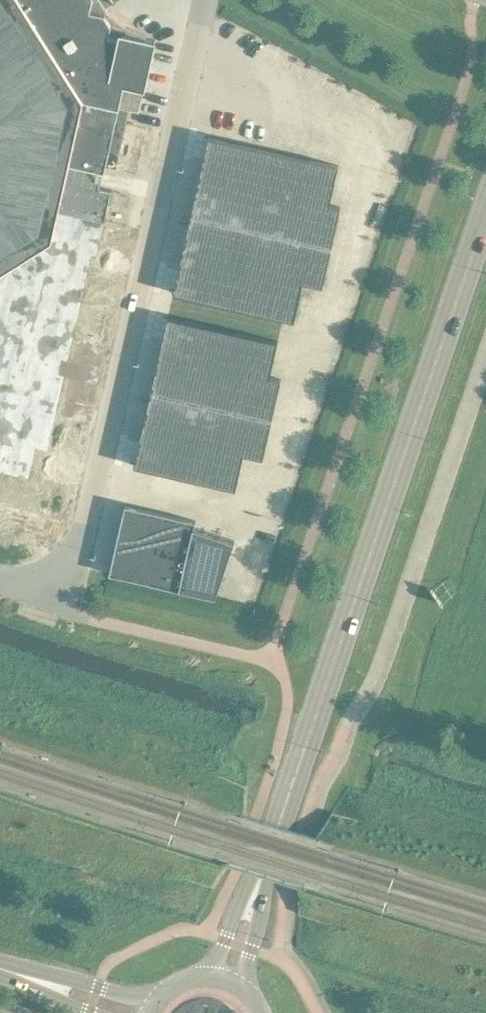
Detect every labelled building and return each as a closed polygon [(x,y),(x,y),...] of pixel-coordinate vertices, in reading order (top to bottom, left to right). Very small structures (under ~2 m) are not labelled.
[(123,131),(78,121),(78,120),(76,120),(76,122),(70,120),(74,104),(72,96),(12,0),(0,0),(0,261),(41,236),(46,229),(50,209),(58,211),(104,221),(111,190),(99,187),(104,166),(115,168),(124,131),(123,131)] [(72,96),(74,104),(70,120),(76,122),(76,120),(78,120),(78,121),(123,131),(124,131),(129,109),(138,111),(154,40),(153,39),(153,40),(144,38),(146,34),(124,25),(107,11),(100,0),(12,0),(72,96)] [(190,214),(331,246),(332,243),(332,242),(339,211),(340,206),(349,168),(208,136),(190,214)] [(29,481),(36,450),(47,453),(91,257),(96,258),(104,221),(58,211),(52,239),(0,272),(0,475),(29,481)] [(331,246),(190,214),(172,293),(294,320),(302,281),(321,286),(321,287),(322,287),(323,282),(330,250),(331,246)] [(167,316),(150,391),(271,418),(280,378),(280,379),(269,376),(277,341),(167,316)] [(262,459),(271,418),(150,391),(133,466),(235,489),(243,453),(262,458),(262,459)] [(124,505),(109,574),(215,598),(234,541),(194,527),(195,521),(124,505)]
